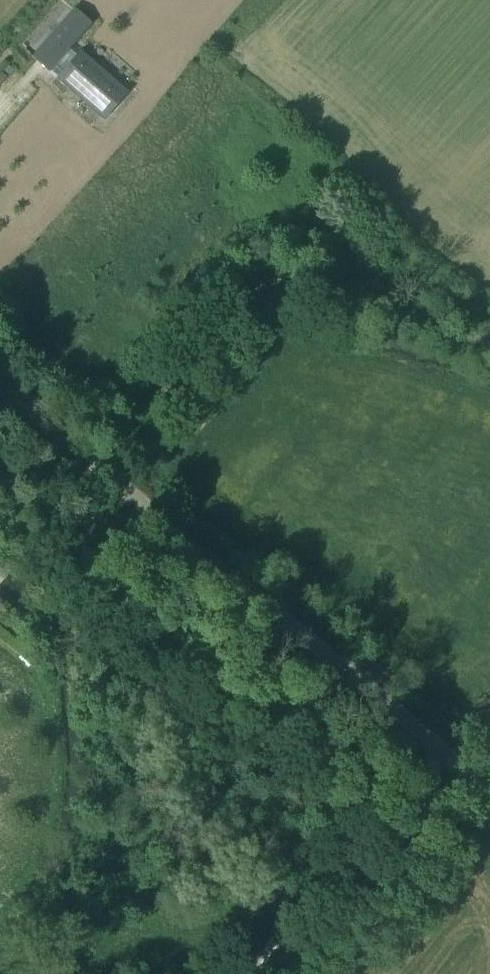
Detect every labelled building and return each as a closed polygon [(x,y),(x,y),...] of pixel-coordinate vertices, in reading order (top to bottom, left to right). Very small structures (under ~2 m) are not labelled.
[(76,55),(69,50),(92,24),(74,8),(32,56),(105,119),(129,92),(80,50),(76,55)] [(9,517),(0,510),(0,528),(9,517)]
